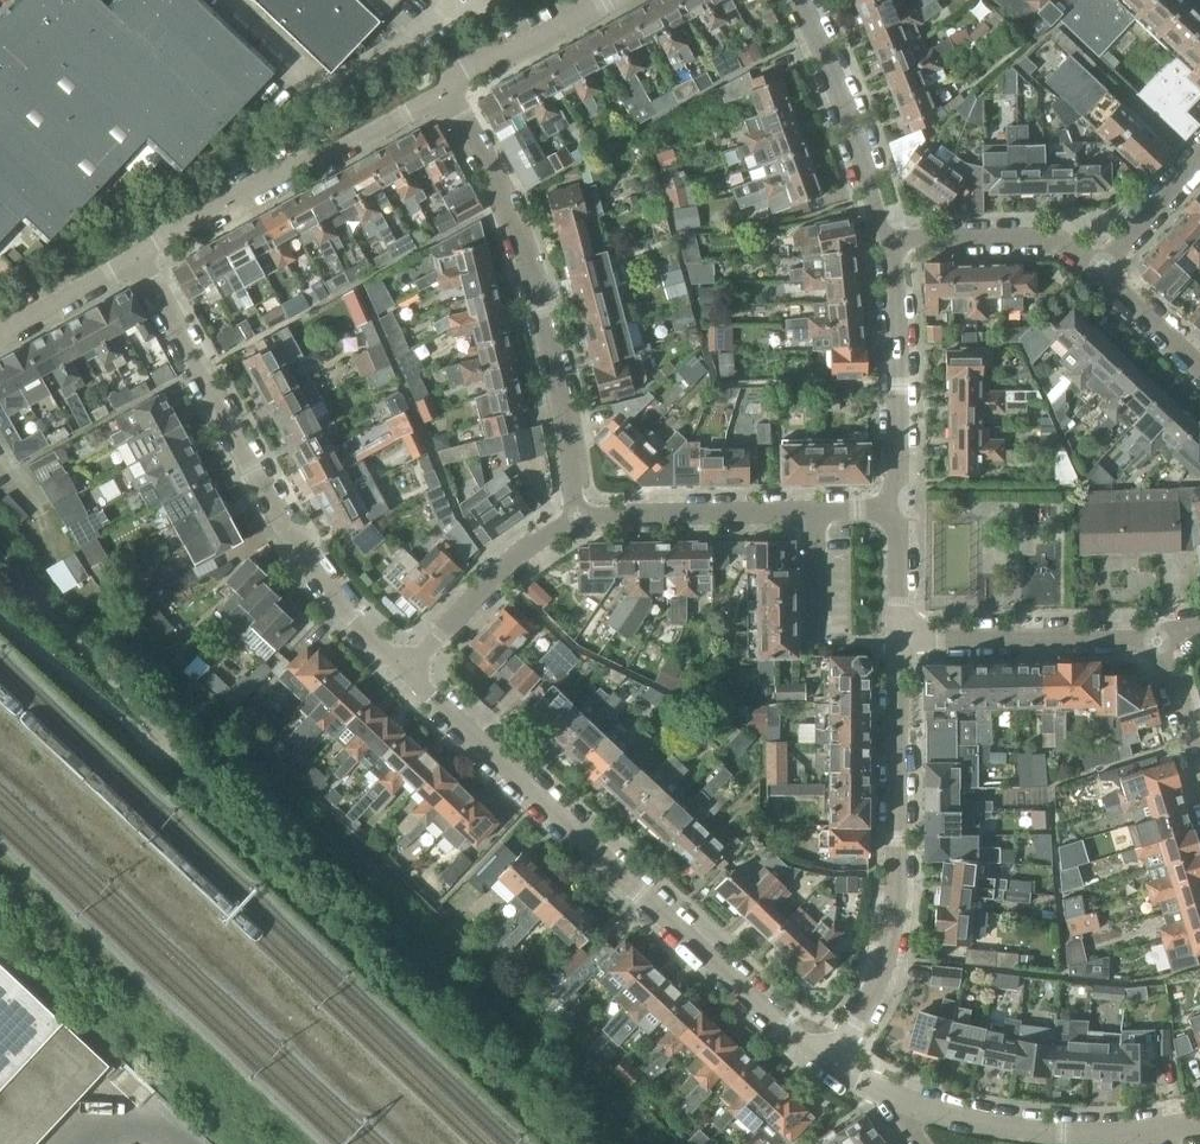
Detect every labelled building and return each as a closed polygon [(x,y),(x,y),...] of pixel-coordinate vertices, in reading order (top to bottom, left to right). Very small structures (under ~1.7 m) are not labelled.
[(144,141),(179,174),(228,122),(107,7),(100,0),(15,0),(6,10),(144,141)] [(107,7),(228,122),(277,70),(203,0),(113,0),(107,7)] [(330,75),(379,22),(401,0),(251,0),(330,75)] [(649,3),(683,65),(692,60),(690,57),(691,56),(675,26),(687,20),(676,0),(656,0),(649,3)] [(687,20),(699,13),(709,32),(718,26),(704,0),(676,0),(687,20)] [(718,26),(728,21),(718,3),(723,0),(704,0),(718,26)] [(858,11),(885,0),(854,0),(858,11)] [(868,34),(920,13),(935,1),(936,0),(920,0),(913,5),(905,9),(901,0),(885,0),(858,11),(868,34)] [(1024,29),(1051,0),(993,0),(1024,29)] [(1024,29),(1036,40),(1057,18),(1075,0),(1051,0),(1024,29)] [(1135,19),(1153,0),(1115,0),(1135,19)] [(1178,51),(1199,28),(1199,15),(1184,0),(1153,0),(1135,19),(1155,38),(1160,33),(1178,51)] [(868,34),(877,57),(907,45),(902,32),(921,24),(941,10),(941,9),(935,1),(920,13),(868,34)] [(649,3),(629,15),(645,43),(656,37),(672,67),(673,66),(675,69),(683,65),(649,3)] [(95,193),(144,141),(6,10),(0,16),(0,102),(95,193)] [(771,11),(762,16),(768,26),(777,21),(771,11)] [(629,15),(608,26),(634,73),(643,68),(633,50),(645,43),(629,15)] [(608,26),(587,38),(603,67),(614,60),(634,96),(621,103),(628,114),(629,113),(649,102),(634,73),(608,26)] [(1094,64),(1075,46),(1056,28),(1049,36),(1087,72),(1094,64)] [(1162,67),(1180,85),(1188,76),(1199,88),(1199,28),(1178,51),(1174,56),(1173,56),(1162,67)] [(587,38),(565,50),(591,97),(601,91),(591,73),(603,67),(587,38)] [(877,57),(886,79),(936,60),(953,46),(948,39),(932,50),(925,52),(920,40),(907,45),(877,57)] [(755,43),(734,54),(741,68),(763,56),(755,43)] [(886,79),(896,101),(925,89),(945,81),(939,68),(958,54),(953,46),(936,60),(886,79)] [(741,68),(734,54),(731,49),(709,61),(720,80),(741,68)] [(565,50),(545,61),(560,90),(572,83),(582,101),(583,101),(591,117),(600,113),(591,97),(565,50)] [(1107,141),(1104,144),(1103,145),(1112,153),(1125,166),(1129,161),(1147,178),(1171,153),(1069,56),(1044,82),(1059,96),(1071,107),(1107,141)] [(545,61),(525,72),(558,131),(568,126),(560,111),(558,113),(549,96),(560,90),(545,61)] [(1150,79),(1177,105),(1180,102),(1183,105),(1186,102),(1190,105),(1199,95),(1199,88),(1188,76),(1180,85),(1162,67),(1150,79)] [(1011,68),(1009,70),(1003,76),(1001,95),(1016,94),(1016,73),(1017,73),(1011,68)] [(502,84),(520,117),(523,123),(535,116),(540,125),(540,124),(547,137),(558,131),(525,72),(502,84)] [(751,94),(758,115),(789,104),(780,81),(776,82),(772,73),(751,80),(748,72),(719,88),(724,103),(751,94)] [(691,79),(672,90),(679,103),(699,92),(691,79)] [(1177,105),(1150,79),(1136,94),(1184,139),(1198,125),(1184,112),(1190,105),(1186,102),(1183,105),(1180,102),(1177,105)] [(520,117),(502,84),(491,90),(494,95),(478,103),(493,130),(525,187),(551,173),(523,123),(520,117)] [(910,123),(913,132),(919,130),(934,123),(945,115),(940,110),(935,112),(925,89),(896,101),(905,125),(910,123)] [(672,90),(650,102),(657,114),(679,103),(672,90)] [(983,125),(982,92),(979,95),(976,98),(973,101),(966,120),(983,125)] [(945,115),(954,108),(964,100),(959,94),(940,110),(945,115)] [(964,100),(954,108),(965,121),(966,120),(973,101),(976,98),(972,94),(964,100)] [(1059,96),(1050,106),(1057,118),(1071,107),(1059,96)] [(20,220),(46,245),(95,193),(0,102),(0,200),(20,220)] [(650,102),(649,102),(629,113),(636,126),(657,114),(650,102)] [(743,136),(747,145),(797,126),(789,104),(758,115),(763,128),(743,136)] [(636,126),(629,113),(628,114),(611,123),(618,136),(636,126)] [(1016,127),(1015,127),(1018,193),(1046,193),(1045,152),(1044,135),(1026,136),(1026,125),(1016,126),(1016,127)] [(770,147),(775,160),(805,149),(797,126),(747,145),(740,147),(723,153),(711,156),(714,165),(740,157),(740,158),(770,147)] [(419,130),(408,136),(423,165),(433,159),(435,163),(452,154),(437,127),(422,135),(419,130)] [(982,153),(982,169),(983,189),(988,189),(988,194),(1018,193),(1015,127),(1005,127),(1005,152),(982,153)] [(897,174),(924,194),(952,156),(940,147),(934,157),(919,146),(923,140),(919,130),(913,132),(888,143),(898,173),(897,174)] [(1063,152),(1045,152),(1046,193),(1073,192),(1071,144),(1070,144),(1065,130),(1055,133),(1059,145),(1063,144),(1063,152)] [(719,140),(723,153),(740,147),(736,134),(719,140)] [(408,136),(387,148),(417,203),(426,198),(411,171),(423,165),(408,136)] [(1101,143),(1071,144),(1073,192),(1104,191),(1104,186),(1109,186),(1109,184),(1142,183),(1125,166),(1112,153),(1103,145),(1104,144),(1101,143)] [(387,148),(365,160),(381,188),(393,181),(403,200),(411,215),(420,210),(417,204),(417,203),(387,148)] [(549,157),(556,170),(573,161),(568,153),(566,148),(549,157)] [(568,153),(573,161),(581,156),(577,148),(568,153)] [(732,189),(736,200),(763,190),(813,171),(805,149),(775,160),(761,165),(765,177),(732,189)] [(952,156),(924,194),(952,214),(983,213),(983,189),(982,169),(964,164),(952,155),(952,156)] [(365,160),(344,171),(377,231),(378,232),(387,227),(369,195),(381,188),(365,160)] [(344,171),(323,183),(345,222),(357,216),(368,236),(377,231),(344,171)] [(763,190),(736,200),(739,210),(754,205),(756,211),(769,207),(772,214),(822,196),(813,171),(763,190)] [(323,183),(301,195),(334,254),(341,249),(335,238),(337,236),(333,229),(345,222),(323,183)] [(442,198),(449,211),(456,225),(483,210),(468,184),(442,198)] [(546,195),(554,226),(594,215),(602,213),(599,201),(597,202),(593,187),(579,191),(578,187),(546,195)] [(1184,208),(1199,223),(1199,191),(1184,208)] [(685,192),(667,196),(666,196),(669,210),(688,205),(685,192)] [(281,206),(297,234),(303,246),(313,240),(326,262),(336,257),(334,254),(301,195),(281,206)] [(623,199),(626,207),(638,203),(635,195),(623,199)] [(643,203),(644,205),(642,206),(647,224),(649,224),(653,239),(670,235),(660,198),(643,203)] [(0,200),(0,242),(20,220),(0,200)] [(281,206),(260,218),(286,265),(295,260),(284,241),(297,234),(281,206)] [(675,231),(699,227),(696,206),(672,210),(675,231)] [(1172,229),(1199,255),(1199,237),(1198,236),(1199,234),(1199,223),(1184,208),(1188,212),(1172,229)] [(456,225),(449,211),(433,220),(440,234),(456,225)] [(557,227),(566,261),(603,252),(594,215),(554,226),(555,227),(557,227)] [(260,218),(239,229),(265,276),(286,265),(260,218)] [(815,226),(821,256),(854,251),(856,251),(851,219),(815,226)] [(416,292),(439,280),(490,268),(479,221),(429,248),(436,270),(414,282),(416,292)] [(239,229),(218,241),(243,288),(253,283),(265,276),(239,229)] [(1156,246),(1173,262),(1181,254),(1198,270),(1198,269),(1199,270),(1199,269),(1199,255),(1172,229),(1156,246)] [(414,246),(415,247),(427,241),(421,230),(409,236),(410,237),(414,246)] [(386,246),(388,251),(393,260),(415,247),(414,246),(410,237),(409,236),(408,234),(386,246)] [(685,264),(700,263),(693,235),(678,236),(685,264)] [(196,253),(220,298),(233,290),(243,307),(251,302),(243,288),(218,241),(196,253)] [(679,268),(672,244),(661,247),(667,271),(679,268)] [(1190,278),(1173,262),(1156,246),(1143,260),(1150,267),(1141,277),(1168,302),(1190,278)] [(393,260),(388,251),(373,259),(378,268),(393,260)] [(566,261),(576,297),(614,287),(605,251),(603,252),(566,261)] [(789,282),(802,281),(857,275),(854,251),(821,256),(802,257),(803,269),(788,270),(789,282)] [(210,303),(220,298),(196,253),(185,259),(188,264),(172,272),(188,300),(204,291),(210,303)] [(344,272),(345,273),(350,283),(371,272),(364,260),(344,272)] [(685,264),(691,284),(713,283),(712,262),(700,263),(685,264)] [(936,300),(950,299),(949,262),(925,263),(925,270),(924,270),(925,314),(937,314),(936,300)] [(949,262),(950,299),(951,312),(965,312),(965,320),(966,320),(966,324),(970,329),(976,329),(975,319),(973,266),(950,267),(950,262),(949,262)] [(1022,264),(996,265),(1000,297),(1001,312),(1023,311),(1022,296),(1034,296),(1033,272),(1023,272),(1022,264)] [(996,265),(973,266),(975,319),(985,319),(985,298),(1000,297),(996,265)] [(462,285),(465,299),(496,292),(490,268),(439,280),(441,290),(462,285)] [(350,283),(345,273),(325,285),(330,294),(350,283)] [(826,288),(827,302),(859,299),(857,275),(802,281),(803,291),(826,288)] [(627,284),(629,295),(648,290),(646,279),(627,284)] [(303,294),(309,305),(310,306),(328,297),(320,282),(302,292),(303,294)] [(576,297),(585,333),(624,323),(614,287),(576,297)] [(355,327),(359,326),(370,321),(371,320),(357,288),(342,296),(355,327)] [(128,290),(107,302),(123,331),(136,324),(145,341),(154,336),(128,290)] [(438,335),(450,328),(502,315),(496,292),(465,299),(468,313),(447,318),(432,326),(438,335)] [(303,294),(281,306),(283,311),(287,318),(290,317),(310,306),(309,305),(303,294)] [(786,331),(791,330),(862,323),(859,299),(827,302),(810,304),(811,318),(785,321),(786,331)] [(107,302),(86,313),(117,369),(126,364),(121,354),(120,354),(111,338),(123,331),(107,302)] [(260,317),(263,322),(267,329),(287,318),(283,311),(281,306),(260,317)] [(689,306),(668,313),(674,333),(678,331),(680,335),(692,329),(692,327),(695,326),(689,306)] [(1188,321),(1199,332),(1199,308),(1188,321)] [(1055,337),(1070,351),(1092,328),(1073,310),(1064,320),(1056,313),(1039,330),(1051,341),(1055,337)] [(86,313),(66,325),(82,354),(94,347),(109,373),(117,369),(86,313)] [(378,320),(385,335),(399,328),(390,313),(378,320)] [(473,333),(476,346),(507,339),(502,315),(450,328),(453,338),(473,333)] [(246,320),(236,326),(243,339),(245,342),(255,336),(246,320)] [(359,326),(369,348),(380,343),(370,321),(359,326)] [(592,369),(628,359),(638,355),(643,353),(641,346),(630,348),(624,323),(585,333),(594,368),(592,369)] [(812,351),(830,349),(864,347),(862,323),(791,330),(792,339),(809,337),(810,338),(811,338),(812,351)] [(66,325),(44,337),(69,383),(74,391),(83,386),(70,361),(82,354),(66,325)] [(243,339),(236,326),(216,337),(225,353),(228,351),(227,348),(243,339)] [(388,342),(395,359),(409,351),(406,346),(399,331),(400,330),(399,328),(385,335),(388,342)] [(1060,362),(1069,370),(1055,386),(1046,394),(1051,405),(1064,391),(1071,384),(1109,344),(1092,328),(1070,351),(1060,362)] [(1001,329),(1001,342),(1019,342),(1019,339),(1030,329),(1001,329)] [(985,343),(985,332),(975,333),(975,343),(985,343)] [(975,343),(975,333),(961,333),(961,343),(975,343)] [(1020,341),(1031,350),(1037,344),(1027,334),(1020,341)] [(243,361),(255,383),(286,366),(270,336),(255,344),(260,352),(243,361)] [(44,337),(24,347),(40,377),(51,371),(56,380),(57,379),(62,387),(69,383),(44,337)] [(447,367),(449,378),(513,362),(507,339),(476,346),(480,360),(447,367)] [(367,349),(377,372),(389,366),(380,343),(369,348),(367,349)] [(1086,383),(1096,393),(1127,360),(1109,344),(1071,384),(1078,389),(1079,388),(1080,389),(1086,383)] [(40,377),(24,347),(2,360),(28,406),(37,401),(27,384),(40,377)] [(864,347),(830,349),(831,379),(866,379),(866,347),(864,347)] [(946,379),(950,379),(982,379),(982,369),(992,369),(992,358),(992,348),(959,347),(959,353),(946,353),(946,379)] [(395,359),(404,379),(422,368),(414,351),(410,353),(409,351),(395,359)] [(733,364),(733,352),(715,353),(715,365),(733,364)] [(628,359),(592,369),(601,401),(633,392),(632,389),(641,387),(645,380),(641,365),(641,362),(644,361),(643,356),(639,357),(638,355),(628,359)] [(255,383),(266,404),(310,380),(299,359),(286,366),(255,383)] [(2,360),(0,361),(0,431),(18,462),(49,445),(45,437),(44,438),(40,430),(21,441),(8,417),(28,406),(2,360)] [(1091,418),(1099,425),(1145,377),(1127,360),(1096,393),(1106,402),(1091,418)] [(484,380),(488,393),(518,386),(513,362),(449,378),(451,387),(484,380)] [(151,372),(157,385),(174,376),(167,363),(151,372)] [(809,380),(809,368),(809,363),(782,363),(782,379),(809,380)] [(389,366),(377,372),(367,376),(373,390),(396,380),(389,366)] [(405,381),(415,402),(428,395),(418,375),(424,372),(422,368),(404,379),(405,381)] [(1128,429),(1132,425),(1140,417),(1161,392),(1145,377),(1099,425),(1094,431),(1101,438),(1118,420),(1128,429)] [(950,402),(1024,403),(1043,403),(1038,393),(982,393),(982,379),(950,379),(950,402)] [(266,404),(277,424),(321,401),(310,380),(266,404)] [(145,382),(129,391),(134,400),(150,392),(145,382)] [(518,386),(488,393),(474,399),(483,439),(490,437),(524,430),(519,411),(524,410),(518,386)] [(134,400),(129,391),(127,387),(107,398),(114,411),(134,400)] [(1051,405),(1062,428),(1070,419),(1065,414),(1064,391),(1051,405)] [(1121,458),(1128,465),(1180,410),(1161,392),(1140,417),(1132,425),(1142,435),(1121,458)] [(611,405),(614,417),(592,440),(617,464),(642,438),(627,424),(652,398),(647,393),(644,396),(611,405)] [(92,422),(88,414),(76,394),(65,400),(81,428),(92,422)] [(118,432),(109,437),(115,447),(127,440),(174,415),(162,394),(133,409),(112,420),(118,432)] [(384,402),(392,417),(405,411),(407,410),(408,410),(401,395),(401,394),(384,402)] [(824,395),(824,396),(824,415),(840,415),(840,394),(824,395)] [(428,395),(415,402),(425,422),(438,416),(428,395)] [(277,424),(288,445),(333,421),(321,401),(277,424)] [(950,402),(949,427),(982,427),(982,413),(1023,413),(1024,403),(950,402)] [(105,405),(88,414),(92,422),(109,413),(105,405)] [(1180,410),(1128,465),(1111,482),(1119,490),(1165,440),(1175,449),(1199,423),(1197,426),(1180,410)] [(392,417),(386,420),(392,434),(412,425),(405,411),(392,417)] [(137,460),(138,461),(185,436),(174,415),(127,440),(138,460),(137,460)] [(288,445),(300,466),(331,449),(325,437),(338,431),(333,421),(288,445)] [(1175,449),(1171,453),(1198,479),(1199,476),(1199,423),(1175,449)] [(755,424),(755,444),(770,444),(770,441),(769,426),(769,424),(755,424)] [(65,427),(45,437),(49,445),(69,435),(65,427)] [(949,427),(949,451),(1003,451),(1003,441),(982,441),(982,427),(949,427)] [(1041,437),(1058,437),(1053,427),(1041,427),(1041,437)] [(490,437),(493,448),(502,446),(506,465),(533,459),(527,429),(524,430),(490,437)] [(1063,431),(1070,446),(1076,442),(1071,431),(1070,432),(1068,429),(1063,431)] [(416,431),(363,459),(355,463),(360,472),(407,446),(414,459),(427,452),(416,431)] [(642,438),(617,464),(634,481),(641,487),(673,486),(672,455),(686,441),(676,432),(663,446),(664,447),(658,453),(642,438)] [(849,446),(824,446),(825,484),(869,483),(868,445),(867,445),(867,432),(853,433),(849,439),(849,446)] [(435,438),(439,452),(452,448),(448,434),(435,438)] [(134,492),(148,484),(196,457),(185,436),(138,461),(139,463),(138,463),(144,475),(129,483),(134,492)] [(439,452),(438,452),(437,452),(438,454),(439,454),(442,465),(479,455),(476,442),(461,446),(452,448),(439,452)] [(825,484),(824,446),(780,447),(781,485),(825,484)] [(311,487),(355,463),(363,459),(359,452),(351,456),(351,454),(338,461),(331,449),(300,466),(311,487)] [(757,449),(723,450),(723,486),(748,485),(748,466),(757,466),(757,449)] [(723,486),(723,450),(689,450),(689,467),(698,467),(699,486),(723,486)] [(1019,451),(1003,451),(949,451),(949,476),(960,476),(960,477),(970,477),(970,476),(982,476),(982,461),(1019,461),(1019,451)] [(1064,451),(1053,451),(1054,485),(1078,484),(1064,451)] [(29,465),(39,484),(64,470),(54,452),(29,465)] [(172,482),(178,494),(207,478),(196,457),(148,484),(153,492),(172,482)] [(311,487),(323,508),(354,491),(348,480),(361,473),(360,472),(355,463),(311,487)] [(64,470),(39,484),(51,507),(76,494),(64,470)] [(484,489),(490,497),(511,526),(538,506),(517,477),(509,482),(502,471),(483,485),(484,486),(484,489)] [(161,503),(172,524),(219,499),(207,478),(178,494),(161,503)] [(446,535),(419,563),(445,588),(468,564),(464,560),(476,548),(458,523),(454,520),(440,485),(428,490),(429,492),(424,494),(439,528),(446,535)] [(1190,488),(1176,489),(1176,500),(1190,500),(1190,488)] [(1176,489),(1115,491),(1081,492),(1082,503),(1078,503),(1080,554),(1178,551),(1192,550),(1190,500),(1176,500),(1176,489)] [(354,491),(323,508),(335,530),(351,521),(356,529),(370,521),(354,491)] [(17,526),(19,524),(28,516),(7,495),(0,501),(0,508),(17,526)] [(63,529),(67,528),(88,517),(76,495),(52,508),(63,529)] [(511,526),(490,497),(462,516),(483,546),(511,526)] [(172,524),(183,544),(230,519),(219,499),(172,524)] [(1192,505),(1199,535),(1199,502),(1192,505)] [(88,517),(67,528),(79,547),(95,538),(98,537),(88,517)] [(230,519),(183,544),(195,567),(242,541),(230,519)] [(353,538),(373,559),(390,542),(388,540),(390,538),(374,524),(373,525),(371,523),(353,538)] [(92,567),(107,559),(95,538),(79,547),(84,555),(92,567)] [(746,572),(757,572),(782,572),(781,541),(746,542),(746,553),(746,572)] [(758,611),(758,615),(796,614),(795,576),(794,541),(781,541),(782,572),(757,572),(758,599),(751,599),(751,611),(758,611)] [(711,569),(711,542),(685,543),(686,596),(697,596),(697,590),(711,590),(711,574),(711,569)] [(746,542),(728,542),(711,542),(711,569),(722,569),(728,563),(728,553),(746,553),(746,542)] [(639,598),(619,631),(629,637),(649,609),(648,591),(662,591),(662,575),(661,543),(638,544),(639,598)] [(685,543),(661,543),(662,575),(676,575),(676,596),(686,596),(685,543)] [(589,577),(614,576),(614,544),(588,545),(588,549),(578,549),(578,572),(589,572),(589,577)] [(606,622),(619,631),(639,598),(638,544),(614,544),(614,576),(628,576),(628,595),(625,595),(606,622)] [(73,553),(61,561),(76,585),(89,577),(73,553)] [(107,559),(92,567),(91,568),(106,589),(121,580),(108,558),(107,559)] [(219,613),(225,619),(262,581),(266,575),(248,559),(226,583),(237,594),(219,613)] [(389,582),(421,613),(445,588),(419,563),(417,565),(405,578),(395,568),(386,577),(390,581),(389,582)] [(166,581),(173,594),(199,579),(191,565),(166,581)] [(173,594),(166,581),(145,593),(153,606),(173,594)] [(254,620),(256,622),(274,603),(279,597),(262,581),(225,619),(234,628),(240,634),(254,620)] [(658,638),(672,646),(684,623),(686,618),(685,601),(671,601),(671,614),(658,638)] [(509,602),(485,628),(511,653),(535,627),(509,602)] [(274,603),(256,622),(241,638),(266,661),(294,630),(287,623),(292,619),(274,603)] [(148,621),(170,645),(180,636),(158,612),(148,621)] [(796,614),(758,615),(758,659),(758,685),(773,684),(772,659),(796,658),(796,614)] [(711,638),(724,647),(733,635),(717,625),(711,638)] [(485,628),(462,652),(489,676),(502,662),(515,675),(524,665),(511,653),(485,628)] [(558,642),(530,671),(538,678),(542,682),(544,680),(556,667),(570,653),(558,642)] [(186,667),(197,656),(186,645),(175,656),(186,667)] [(287,669),(312,693),(335,669),(317,651),(314,655),(306,648),(287,669)] [(556,667),(564,674),(577,660),(570,653),(556,667)] [(829,658),(829,704),(868,704),(868,665),(868,664),(867,663),(867,661),(866,660),(864,659),(863,658),(861,658),(829,658)] [(1056,666),(1054,666),(1055,733),(1055,752),(1066,749),(1065,716),(1066,717),(1066,705),(1097,704),(1096,676),(1096,665),(1080,665),(1080,662),(1056,663),(1056,666)] [(687,685),(675,679),(680,672),(665,664),(655,683),(679,697),(687,685)] [(925,668),(925,764),(962,764),(962,745),(977,745),(976,721),(956,721),(956,706),(976,706),(974,667),(971,667),(971,664),(946,665),(946,668),(925,668)] [(508,681),(520,692),(523,695),(538,678),(530,671),(524,665),(515,675),(508,681)] [(206,683),(234,709),(256,687),(266,696),(285,676),(274,666),(256,686),(244,675),(230,691),(213,675),(206,683)] [(1054,666),(1013,667),(1014,705),(1043,705),(1043,713),(1045,713),(1045,733),(1055,733),(1054,666)] [(1013,667),(974,667),(976,706),(976,721),(977,745),(991,744),(991,706),(1014,705),(1013,667)] [(287,739),(295,745),(352,685),(335,669),(312,693),(297,709),(307,718),(293,732),(287,739)] [(1132,675),(1096,676),(1097,704),(1097,729),(1112,729),(1112,722),(1115,716),(1137,685),(1132,682),(1132,675)] [(520,706),(544,729),(569,703),(544,680),(542,682),(520,706)] [(346,725),(347,726),(370,702),(352,685),(295,745),(292,748),(298,754),(307,745),(308,746),(324,729),(334,738),(346,725)] [(794,685),(773,685),(772,685),(772,703),(795,702),(794,685)] [(1158,722),(1148,686),(1141,689),(1137,685),(1115,716),(1112,722),(1112,729),(1114,745),(1101,749),(1105,762),(1106,764),(1133,755),(1129,744),(1138,741),(1135,729),(1158,722)] [(482,696),(491,705),(500,696),(491,687),(482,696)] [(544,729),(562,745),(609,695),(601,688),(579,712),(569,703),(544,729)] [(562,745),(579,761),(603,735),(593,726),(616,702),(609,695),(562,745)] [(694,708),(672,698),(663,707),(680,723),(694,708)] [(332,759),(340,766),(387,717),(370,702),(347,726),(356,735),(343,748),(342,748),(332,759)] [(814,744),(828,744),(868,744),(868,704),(829,704),(814,703),(814,716),(814,744)] [(745,725),(767,736),(767,708),(742,707),(742,720),(745,721),(745,725)] [(362,756),(373,767),(381,758),(404,733),(387,717),(340,766),(334,773),(327,780),(324,783),(330,788),(333,787),(340,780),(362,756)] [(586,779),(591,784),(631,741),(642,730),(634,722),(623,734),(613,725),(603,736),(603,735),(579,761),(591,773),(586,779)] [(739,730),(723,722),(715,732),(726,743),(739,730)] [(751,740),(740,730),(733,738),(745,748),(751,740)] [(352,823),(368,806),(422,750),(404,733),(381,758),(373,767),(369,771),(379,781),(366,794),(365,794),(345,815),(352,823)] [(260,734),(255,739),(254,740),(256,743),(253,746),(259,753),(268,743),(265,740),(260,734)] [(602,783),(614,794),(638,769),(629,760),(639,749),(631,741),(591,784),(596,789),(602,783)] [(828,744),(828,783),(868,784),(868,744),(828,744)] [(962,764),(925,764),(924,788),(959,788),(978,788),(978,745),(977,745),(962,745),(962,764)] [(1080,756),(1085,769),(1105,762),(1101,749),(1080,756)] [(405,780),(415,790),(438,766),(422,750),(368,806),(375,812),(392,794),(405,780)] [(1029,788),(1046,787),(1043,754),(1026,756),(1029,788)] [(621,811),(626,816),(678,762),(670,755),(648,778),(638,769),(614,794),(626,806),(621,811)] [(1158,766),(1155,756),(1096,774),(1100,785),(1114,781),(1118,793),(1103,797),(1105,806),(1178,784),(1171,762),(1158,766)] [(637,816),(649,828),(674,802),(665,794),(687,771),(678,762),(626,816),(632,822),(637,816)] [(317,790),(324,783),(327,780),(311,764),(301,775),(317,790)] [(398,828),(405,835),(455,782),(438,766),(415,790),(425,800),(398,828)] [(666,844),(721,786),(731,775),(722,767),(712,778),(690,802),(681,794),(674,802),(649,828),(666,844)] [(807,783),(819,783),(819,769),(807,769),(807,783)] [(455,782),(405,835),(397,844),(403,850),(431,821),(442,831),(473,798),(455,782)] [(828,794),(828,825),(867,826),(868,784),(828,783),(819,783),(807,783),(770,783),(770,794),(828,794)] [(1148,807),(1152,819),(1185,809),(1178,786),(1178,784),(1105,806),(1108,818),(1124,814),(1148,807)] [(666,844),(684,860),(709,835),(697,824),(707,813),(717,811),(731,796),(721,786),(666,844)] [(924,788),(924,811),(990,811),(991,811),(991,801),(959,801),(959,788),(924,788)] [(328,799),(335,806),(343,798),(336,791),(328,799)] [(498,822),(473,798),(442,831),(439,834),(456,850),(467,839),(475,846),(494,826),(498,822)] [(1118,853),(1135,848),(1191,831),(1185,809),(1152,819),(1155,831),(1115,843),(1118,853)] [(1033,829),(1049,829),(1048,812),(1031,810),(1033,829)] [(924,835),(977,835),(978,835),(978,821),(979,821),(990,818),(990,811),(924,811),(924,835)] [(810,825),(771,825),(766,826),(766,827),(765,827),(765,835),(768,835),(769,840),(771,840),(771,835),(811,835),(810,825)] [(817,835),(817,848),(828,848),(828,856),(867,856),(867,826),(828,825),(828,831),(822,831),(817,835)] [(1166,864),(1199,854),(1192,831),(1191,831),(1135,848),(1138,858),(1142,857),(1146,871),(1148,870),(1166,865),(1166,864)] [(1036,855),(1051,861),(1049,834),(1036,834),(1036,855)] [(709,835),(684,860),(701,877),(714,863),(721,869),(732,857),(743,843),(734,835),(722,847),(709,835)] [(924,835),(924,861),(942,861),(958,861),(986,863),(998,863),(998,848),(977,847),(977,835),(924,835)] [(510,890),(515,894),(538,870),(521,853),(517,857),(517,856),(503,843),(467,880),(482,894),(495,880),(496,880),(498,878),(510,890)] [(439,876),(450,886),(472,862),(461,852),(439,876)] [(715,889),(742,915),(787,867),(772,853),(746,881),(733,870),(715,889)] [(1149,895),(1199,880),(1199,858),(1199,854),(1166,864),(1166,865),(1148,870),(1151,883),(1141,886),(1143,891),(1138,892),(1139,896),(1148,893),(1149,895)] [(942,861),(940,884),(1029,893),(1030,882),(985,878),(986,863),(958,861),(942,861)] [(742,915),(768,940),(787,920),(769,903),(800,869),(799,869),(788,866),(787,867),(742,915)] [(1061,872),(1062,893),(1081,884),(1076,868),(1061,872)] [(538,870),(515,894),(508,902),(519,912),(514,917),(513,916),(484,946),(492,954),(503,942),(556,886),(538,870)] [(857,877),(849,877),(836,876),(835,892),(857,892),(857,877)] [(466,880),(439,908),(449,917),(475,889),(466,880)] [(1149,895),(1144,897),(1147,906),(1159,902),(1162,914),(1199,903),(1199,880),(1149,895)] [(937,906),(937,907),(983,913),(984,899),(1028,903),(1029,893),(940,884),(938,906),(937,906)] [(573,903),(556,886),(503,942),(511,950),(529,931),(528,930),(540,917),(550,927),(573,903)] [(1083,914),(1080,896),(1063,900),(1062,900),(1064,918),(1064,919),(1083,914)] [(768,940),(794,964),(832,923),(832,905),(825,902),(816,918),(820,921),(805,937),(787,920),(768,940)] [(591,919),(573,903),(550,927),(568,944),(572,940),(579,946),(595,930),(587,923),(591,919)] [(1162,939),(1199,927),(1199,903),(1162,914),(1166,927),(1159,929),(1162,939)] [(983,913),(937,907),(934,932),(941,933),(940,942),(968,945),(969,936),(983,937),(986,913),(983,913)] [(1100,929),(1095,911),(1064,921),(1066,938),(1066,943),(1082,938),(1081,934),(1100,929)] [(832,923),(794,964),(792,966),(812,985),(836,959),(826,949),(842,932),(832,923)] [(1162,939),(1143,944),(1147,955),(1149,962),(1168,956),(1166,949),(1189,942),(1193,955),(1199,953),(1199,927),(1162,939)] [(601,965),(626,989),(649,964),(624,940),(614,951),(606,944),(600,951),(597,948),(589,956),(552,995),(565,1008),(578,994),(576,992),(601,965)] [(1066,943),(1067,965),(1086,961),(1081,940),(1066,943)] [(531,992),(544,1004),(552,995),(589,956),(575,943),(556,964),(557,964),(531,992)] [(965,963),(995,966),(997,952),(966,949),(965,963)] [(997,952),(995,966),(1017,968),(1018,953),(997,952)] [(1109,956),(1067,966),(1068,975),(1109,979),(1109,956)] [(0,964),(0,1143),(35,1143),(109,1066),(0,964)] [(617,1014),(601,1031),(611,1040),(667,981),(649,964),(626,989),(616,999),(615,1000),(622,1007),(616,1013),(617,1014)] [(933,967),(931,986),(961,988),(963,970),(933,967)] [(1018,977),(992,974),(991,986),(1017,989),(1018,977)] [(651,1012),(660,1020),(683,996),(667,981),(611,1040),(618,1046),(651,1012)] [(1091,998),(1122,1001),(1123,989),(1093,985),(1091,998)] [(1123,989),(1122,1001),(1147,1000),(1145,986),(1123,989)] [(651,1053),(657,1059),(664,1051),(665,1051),(701,1013),(683,996),(660,1020),(671,1031),(651,1053)] [(956,1002),(943,998),(939,1011),(945,1012),(943,1020),(918,1013),(908,1047),(941,1056),(942,1055),(954,1009),(956,1002)] [(970,1012),(961,1010),(954,1009),(942,1055),(976,1062),(983,1029),(967,1025),(970,1012)] [(664,1051),(657,1059),(645,1072),(652,1079),(667,1071),(664,1066),(672,1057),(683,1067),(695,1054),(718,1029),(701,1013),(665,1051),(664,1051)] [(976,1062),(1011,1070),(1017,1042),(1019,1030),(1020,1020),(1005,1018),(1004,1027),(984,1023),(983,1029),(976,1062)] [(1049,1076),(1049,1075),(1053,1046),(1056,1020),(1041,1018),(1038,1041),(1034,1040),(1035,1032),(1019,1030),(1017,1042),(1011,1070),(1011,1071),(1049,1076)] [(1084,1077),(1087,1031),(1088,1021),(1056,1020),(1053,1046),(1049,1075),(1058,1075),(1057,1087),(1068,1088),(1069,1076),(1084,1077)] [(674,1096),(681,1102),(736,1046),(718,1029),(695,1054),(706,1063),(692,1077),(674,1096)] [(1087,1031),(1084,1077),(1099,1078),(1099,1090),(1109,1091),(1110,1079),(1120,1079),(1119,1051),(1119,1045),(1120,1033),(1087,1031)] [(1140,1032),(1120,1033),(1119,1045),(1119,1051),(1120,1079),(1120,1080),(1155,1080),(1153,1044),(1141,1044),(1140,1032)] [(1186,1035),(1172,1040),(1175,1057),(1191,1051),(1186,1035)] [(611,1040),(590,1046),(588,1048),(596,1055),(598,1054),(611,1040)] [(719,1076),(729,1085),(730,1086),(753,1062),(736,1046),(681,1102),(680,1103),(690,1113),(710,1092),(707,1089),(719,1076)] [(625,1060),(614,1071),(631,1087),(642,1076),(625,1060)] [(721,1132),(729,1124),(771,1079),(753,1062),(730,1086),(729,1085),(719,1097),(730,1106),(726,1110),(724,1109),(711,1123),(721,1132)] [(748,1130),(751,1132),(764,1118),(787,1093),(771,1079),(729,1124),(743,1136),(748,1130)] [(764,1118),(751,1132),(744,1143),(760,1143),(762,1142),(763,1143),(788,1143),(809,1121),(809,1122),(813,1117),(805,1110),(787,1093),(764,1118)] [(878,1136),(864,1116),(835,1136),(841,1143),(866,1143),(878,1136)]
